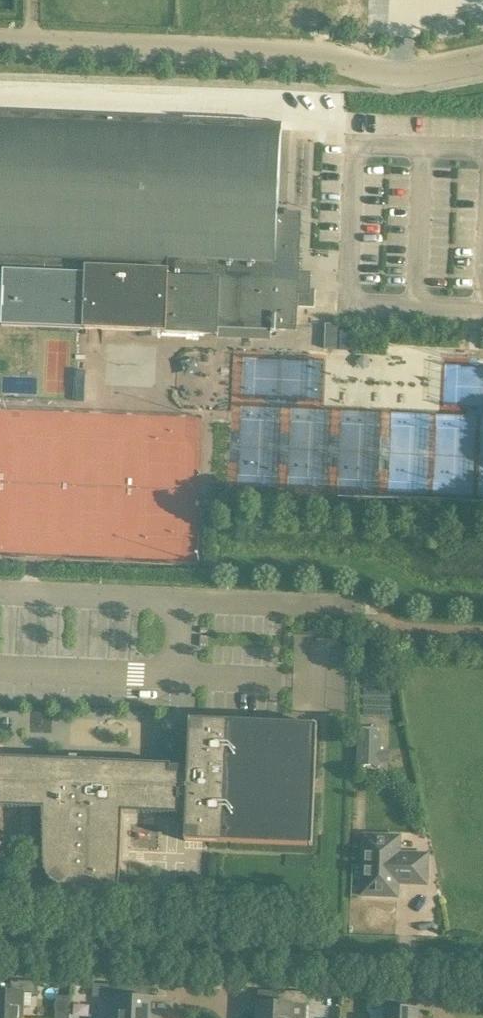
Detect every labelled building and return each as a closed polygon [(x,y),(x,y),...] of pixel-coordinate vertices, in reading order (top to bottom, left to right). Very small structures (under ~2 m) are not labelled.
[(83,328),(216,334),(216,335),(270,338),(270,331),(274,331),(274,325),(292,326),(292,306),(314,307),(314,290),(297,289),(297,275),(294,275),(296,217),(277,216),(281,122),(0,111),(0,316),(1,316),(0,325),(83,328)] [(336,335),(333,335),(322,334),(322,349),(335,349),(336,335)] [(189,719),(187,767),(170,766),(171,764),(77,760),(77,756),(69,756),(69,760),(0,757),(0,808),(42,809),(43,859),(43,863),(43,866),(43,867),(44,871),(45,872),(46,875),(48,878),(50,881),(52,883),(54,884),(56,886),(58,887),(61,889),(64,890),(66,890),(69,890),(119,892),(122,812),(185,815),(184,840),(312,845),(316,724),(189,719)] [(360,765),(360,766),(380,767),(381,736),(378,736),(361,735),(358,735),(357,765),(360,765)] [(426,884),(427,855),(398,854),(399,837),(364,835),(362,895),(397,896),(397,882),(426,884)] [(10,993),(0,993),(0,1017),(22,1017),(23,994),(37,994),(38,982),(11,981),(10,993)] [(117,998),(116,1017),(150,1017),(151,999),(131,998),(131,986),(93,984),(92,997),(103,997),(117,998)] [(279,1004),(259,1003),(258,1017),(292,1017),(292,1005),(306,1006),(307,993),(279,992),(279,1004)] [(70,995),(57,994),(56,1017),(86,1017),(87,1004),(70,1004),(70,995)] [(385,1009),(385,1017),(419,1017),(419,1010),(399,1009),(399,997),(372,995),(371,1008),(385,1009)]
